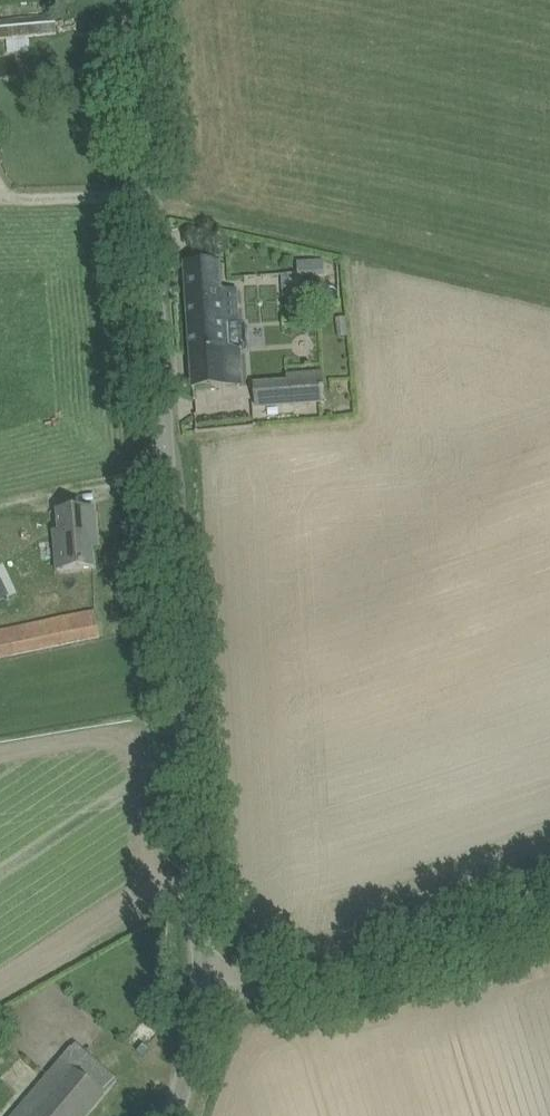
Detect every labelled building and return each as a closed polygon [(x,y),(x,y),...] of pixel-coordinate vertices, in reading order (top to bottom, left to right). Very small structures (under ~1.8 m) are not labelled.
[(57,35),(55,16),(48,17),(2,21),(0,21),(0,41),(57,35)] [(297,271),(325,272),(326,259),(298,258),(297,271)] [(240,386),(240,387),(244,386),(241,343),(243,343),(242,328),(240,328),(238,290),(232,290),(232,291),(220,292),(217,261),(207,262),(185,264),(193,389),(240,386)] [(286,383),(288,406),(325,403),(323,380),(286,383)] [(94,509),(58,512),(59,533),(54,533),(57,572),(94,569),(91,540),(97,539),(94,509)] [(117,1082),(75,1045),(14,1115),(88,1115),(117,1082)] [(149,1050),(144,1046),(138,1053),(143,1057),(149,1050)]
